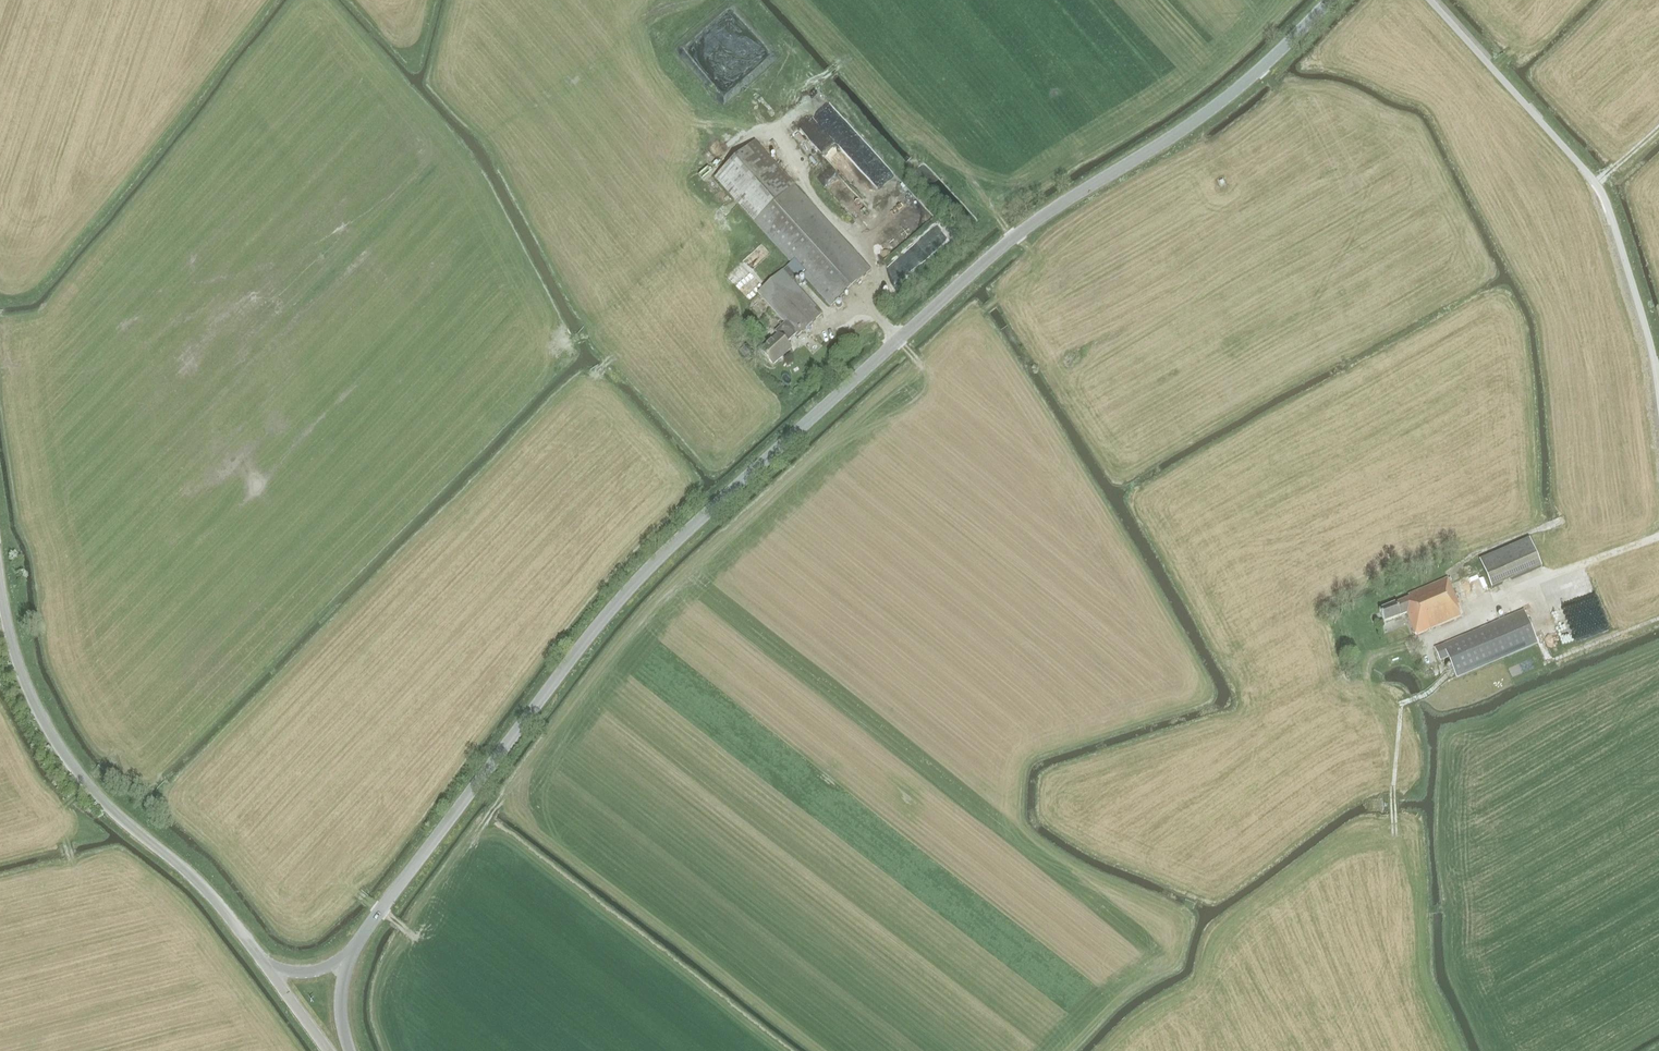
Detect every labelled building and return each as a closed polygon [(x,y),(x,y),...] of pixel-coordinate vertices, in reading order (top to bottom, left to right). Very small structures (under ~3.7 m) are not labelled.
[(829,100),(800,125),(830,159),(843,148),(828,131),(844,117),(829,100)] [(871,270),(794,185),(756,142),(715,178),(754,222),(791,263),(783,270),(758,293),(785,322),(775,331),(778,335),(761,351),(773,364),(791,348),(787,343),(796,335),(797,336),(822,314),(794,282),(802,274),(830,306),(871,270)] [(992,311),(1003,327),(1009,323),(999,307),(992,311)] [(747,345),(740,351),(749,361),(756,355),(747,345)] [(1541,567),(1529,538),(1479,560),(1492,588),(1541,567)] [(1416,634),(1462,615),(1458,605),(1460,605),(1448,578),(1408,595),(1410,597),(1379,610),(1384,622),(1407,612),(1416,634)] [(1537,643),(1523,610),(1435,648),(1440,661),(1448,657),(1457,678),(1537,643)]
